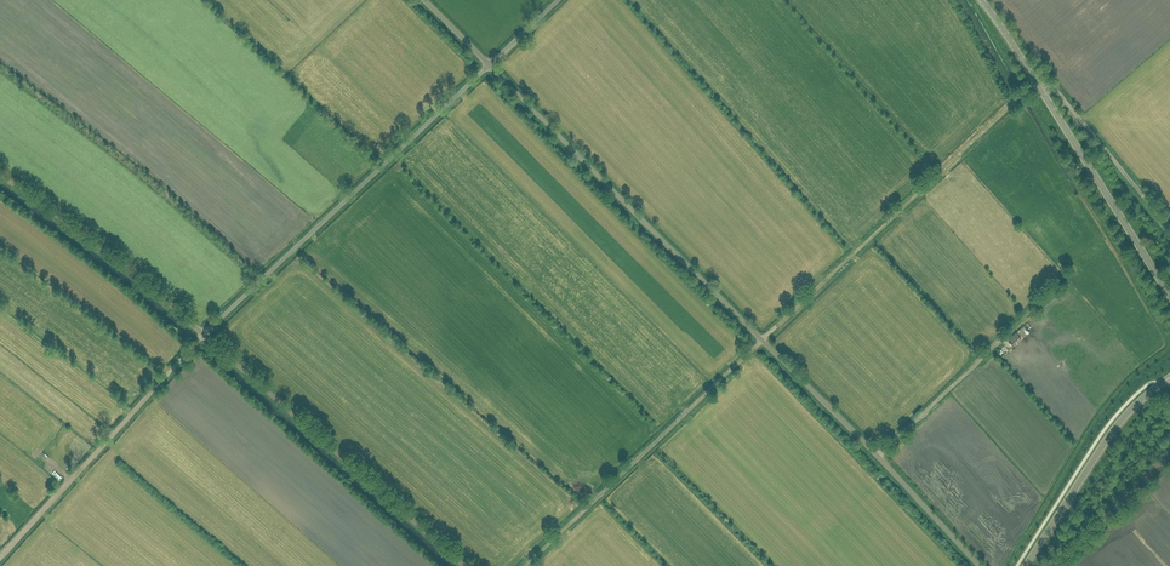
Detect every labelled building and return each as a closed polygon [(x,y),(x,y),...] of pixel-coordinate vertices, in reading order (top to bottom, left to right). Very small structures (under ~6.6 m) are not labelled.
[(1014,346),(1022,341),(1020,336),(1011,341),(1014,346)] [(999,352),(1004,357),(1009,351),(1004,346),(999,352)]
